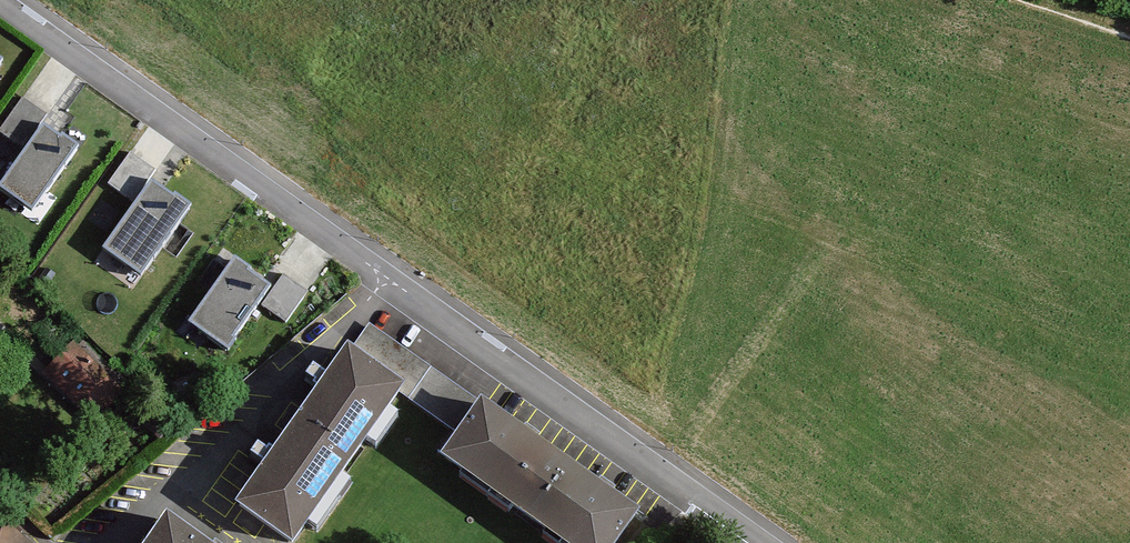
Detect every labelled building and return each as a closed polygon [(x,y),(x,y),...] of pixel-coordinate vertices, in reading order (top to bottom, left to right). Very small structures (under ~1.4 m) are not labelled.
[(22,96),(0,127),(0,133),(22,148),(46,113),(22,96)] [(42,122),(0,180),(0,185),(28,206),(72,144),(42,122)] [(154,169),(131,151),(108,183),(131,200),(154,169)] [(184,203),(147,180),(134,201),(105,246),(142,269),(184,203)] [(269,280),(232,256),(191,318),(228,342),(269,280)] [(305,291),(283,276),(263,306),(285,321),(305,291)] [(121,391),(72,345),(45,373),(94,419),(121,391)] [(340,347),(227,504),(282,542),(284,542),(396,387),(340,347)] [(473,404),(432,464),(548,542),(627,542),(643,520),(473,404)] [(159,524),(146,542),(186,542),(159,524)] [(8,526),(0,534),(0,542),(26,542),(8,526)]
